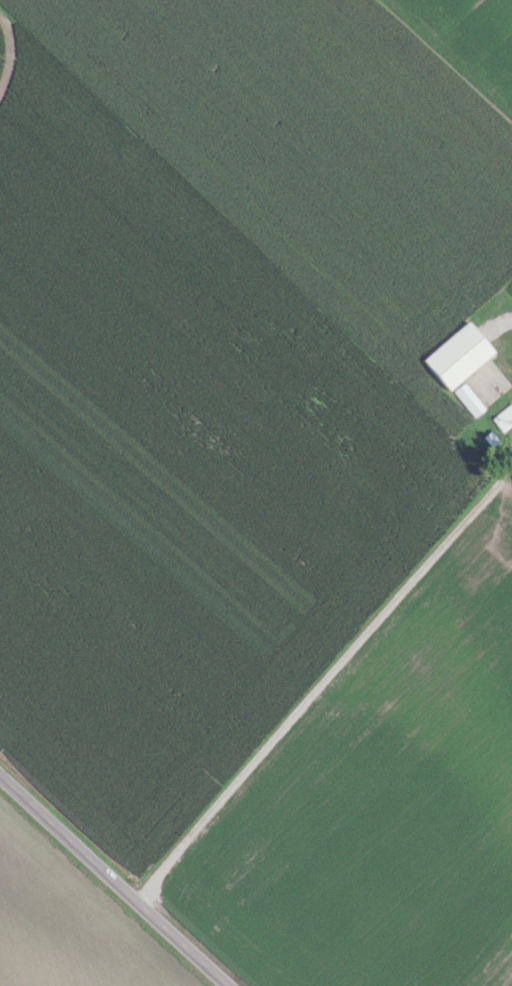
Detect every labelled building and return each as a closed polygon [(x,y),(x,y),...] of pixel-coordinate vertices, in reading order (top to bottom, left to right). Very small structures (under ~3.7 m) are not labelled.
[(421,359),(446,390),(492,352),(466,321),(421,359)] [(483,408),(462,382),(451,391),(472,416),(483,408)] [(508,415),(511,412),(511,408),(509,404),(490,418),(501,432),(511,423),(511,419),(508,415)]
